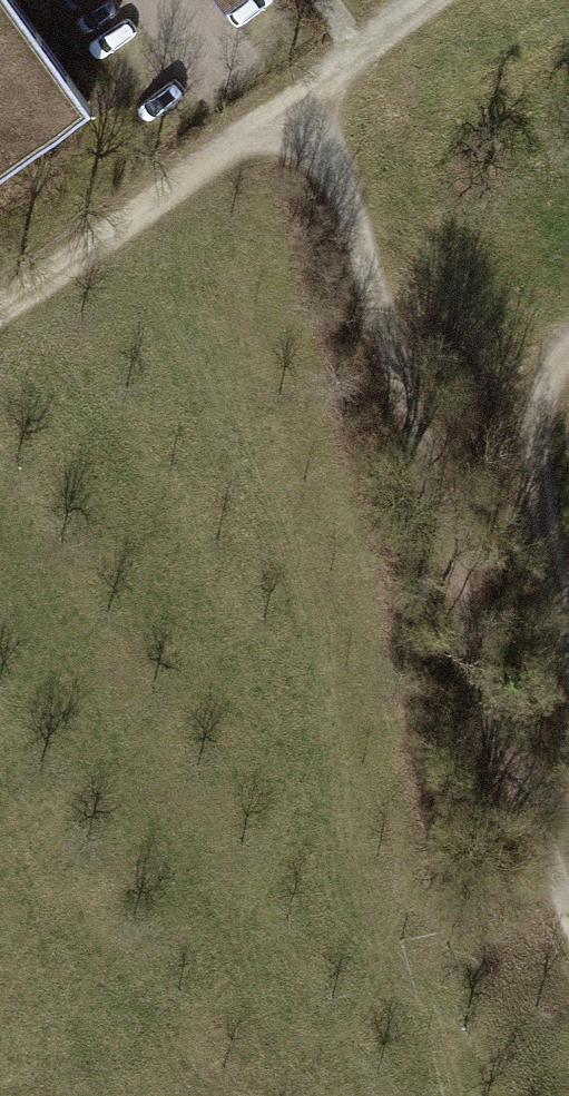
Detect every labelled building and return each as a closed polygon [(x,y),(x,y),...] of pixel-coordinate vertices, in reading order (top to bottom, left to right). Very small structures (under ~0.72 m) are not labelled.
[(12,0),(0,0),(0,163),(85,102),(12,0)]
